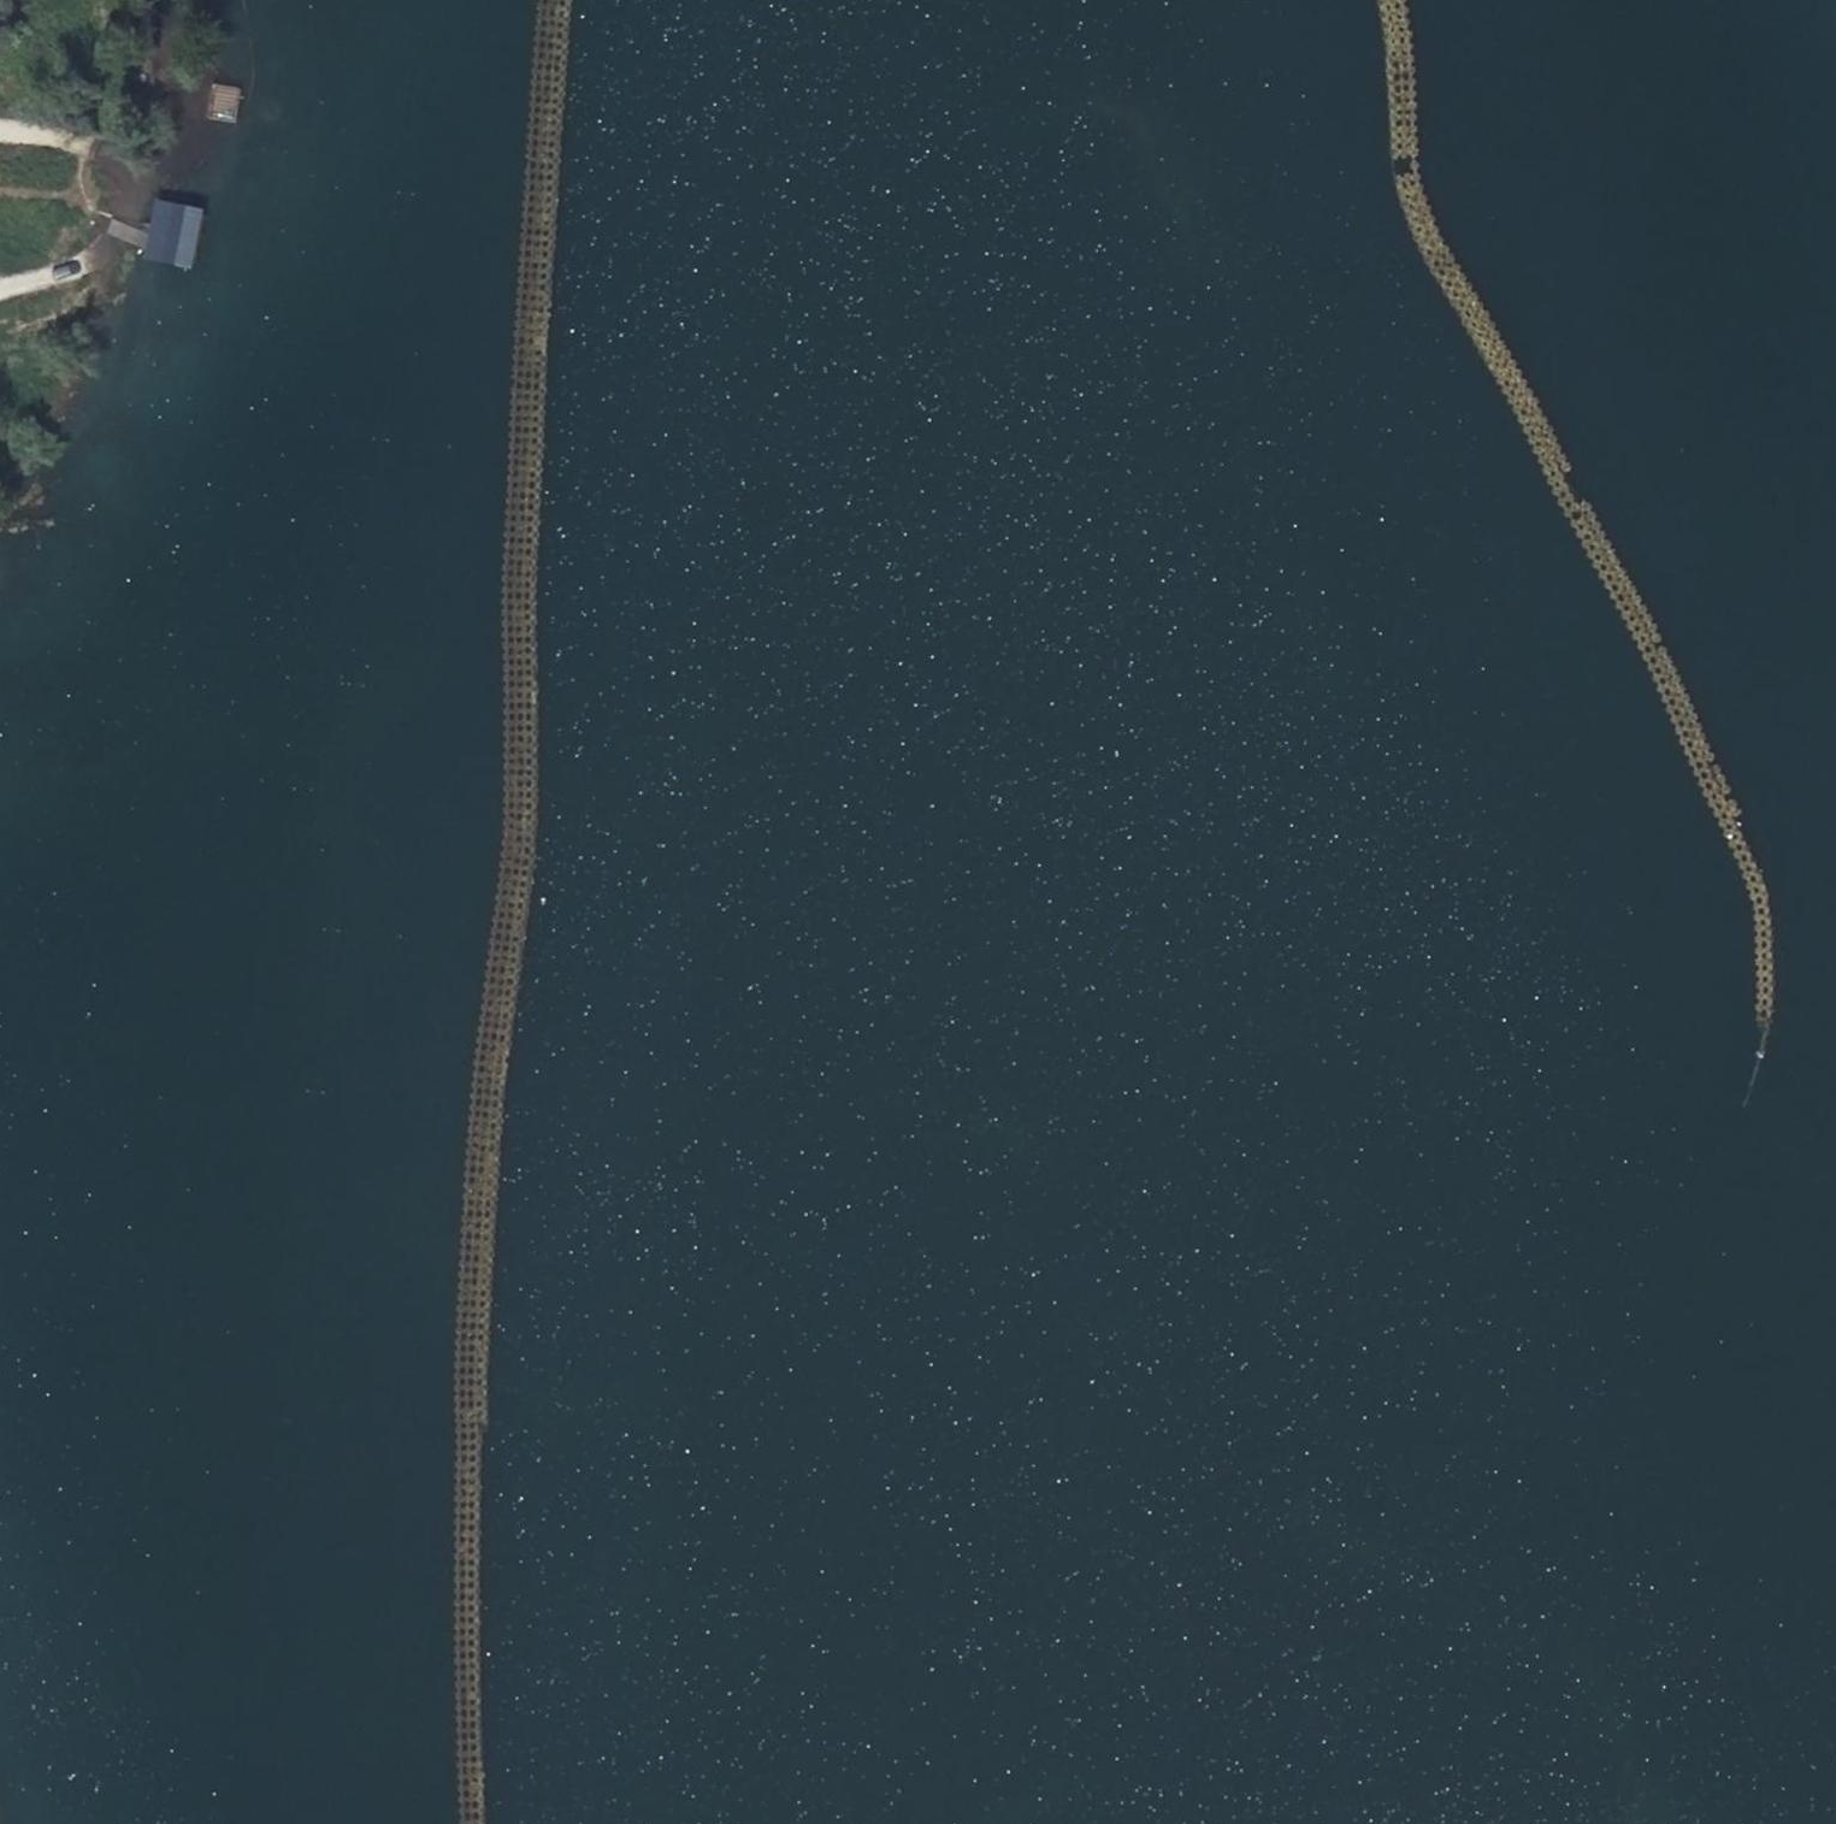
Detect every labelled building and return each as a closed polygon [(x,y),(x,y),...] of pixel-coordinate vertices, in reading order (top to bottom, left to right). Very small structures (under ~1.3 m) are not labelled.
[(199,261),(206,210),(165,204),(157,255),(199,261)]
